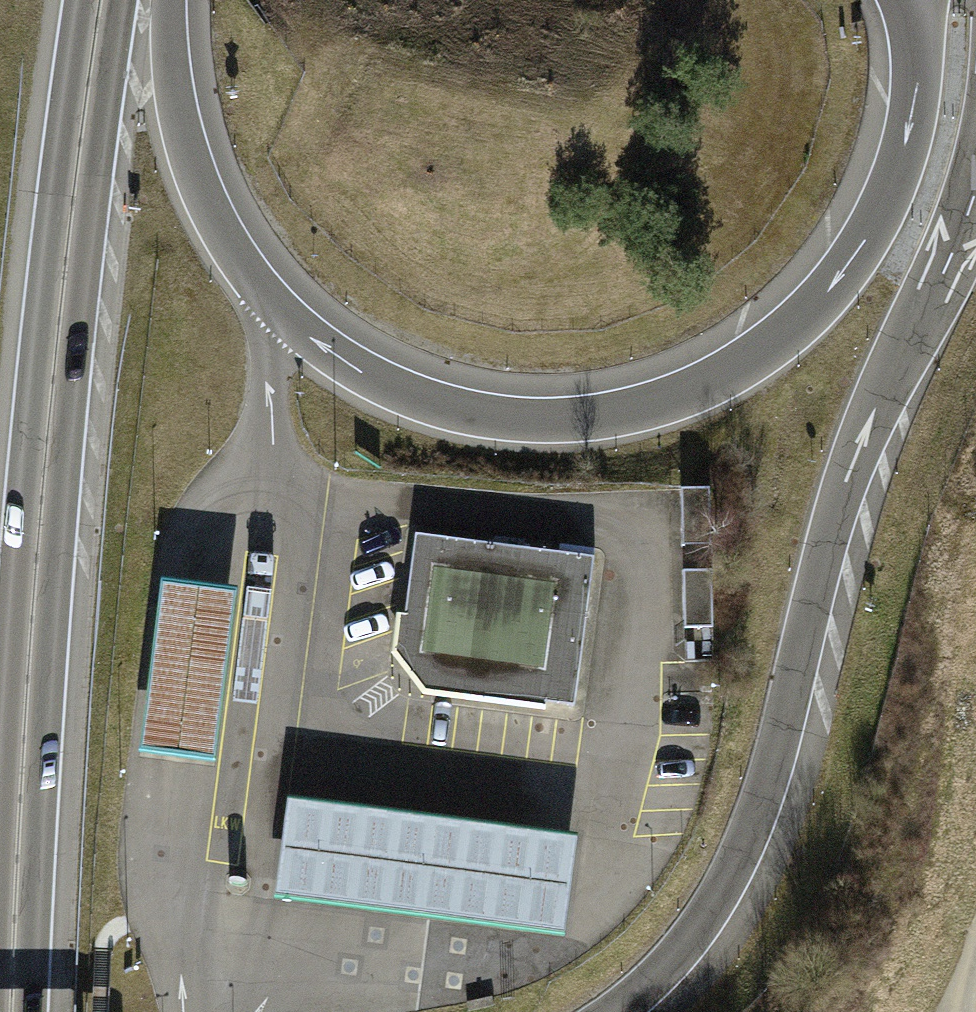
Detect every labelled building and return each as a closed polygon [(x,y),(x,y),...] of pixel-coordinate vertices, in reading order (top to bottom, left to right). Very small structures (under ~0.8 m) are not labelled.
[(709,488),(681,488),(682,546),(711,545),(709,488)] [(595,557),(416,533),(405,615),(402,615),(397,652),(426,689),(545,705),(546,700),(575,704),(595,557)] [(711,570),(683,571),(684,627),(713,627),(711,570)] [(161,577),(139,757),(214,766),(237,587),(161,577)] [(288,796),(274,896),(566,934),(579,834),(288,796)]
